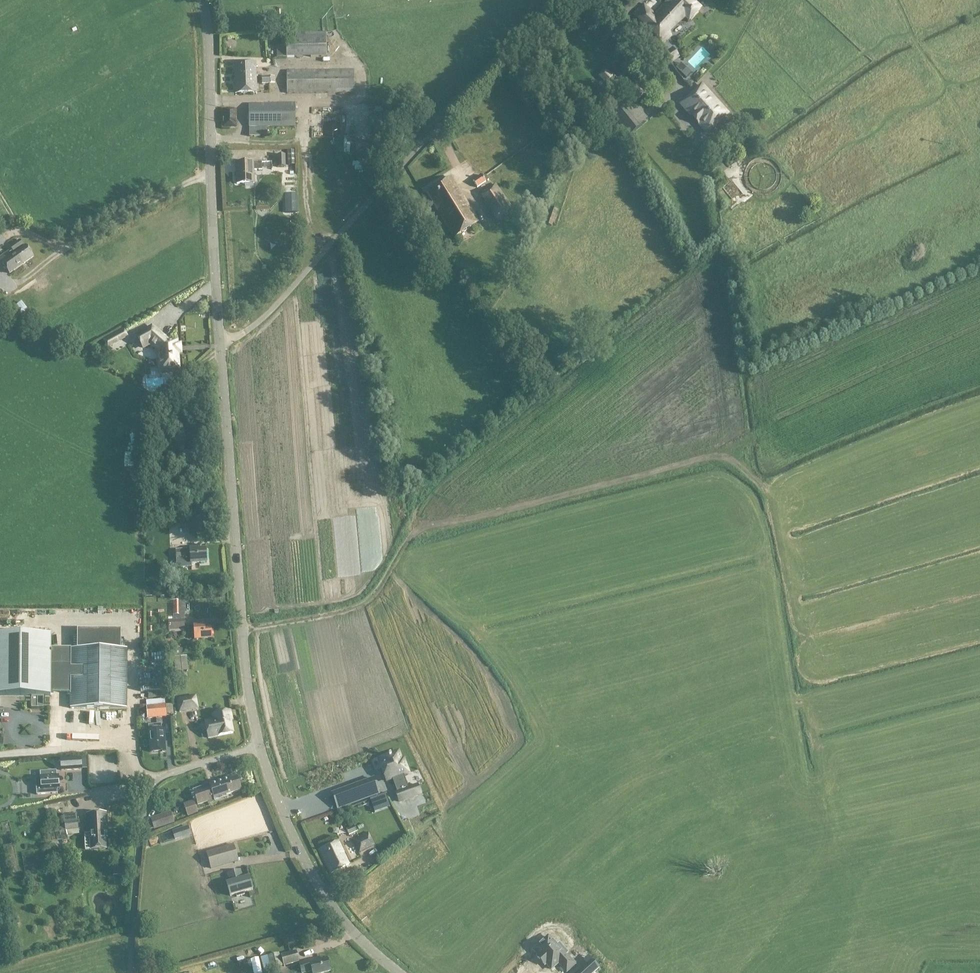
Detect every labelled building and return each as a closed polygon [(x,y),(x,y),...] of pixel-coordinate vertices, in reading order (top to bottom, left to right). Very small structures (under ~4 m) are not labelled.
[(655,15),(644,5),(634,17),(659,41),(660,41),(663,44),(671,36),(669,33),(685,19),(688,22),(701,9),(691,0),(669,0),(655,15)] [(287,58),(327,58),(326,33),(286,33),(287,58)] [(675,48),(664,55),(669,62),(680,56),(675,48)] [(234,64),(235,83),(235,94),(257,93),(256,63),(234,64)] [(691,73),(681,63),(676,69),(687,78),(691,73)] [(287,71),(287,83),(287,94),(354,94),(354,70),(287,71)] [(600,77),(609,87),(617,80),(612,75),(610,77),(605,72),(600,77)] [(637,88),(632,93),(639,100),(644,95),(637,88)] [(725,117),(724,118),(699,90),(700,89),(683,104),(684,104),(684,103),(709,131),(709,132),(725,117)] [(295,127),(295,108),(295,104),(249,104),(249,137),(267,137),(267,128),(295,127)] [(236,125),(235,107),(223,108),(223,126),(236,125)] [(642,113),(633,122),(637,126),(646,117),(642,113)] [(340,138),(340,156),(348,156),(348,148),(353,148),(353,138),(340,138)] [(285,167),(285,155),(277,155),(278,167),(285,167)] [(262,163),(236,164),(237,185),(254,184),(254,171),(262,171),(262,163)] [(474,182),(478,189),(490,181),(487,177),(484,179),(482,176),(474,182)] [(451,178),(427,193),(454,237),(479,222),(451,178)] [(481,196),(499,222),(514,211),(496,186),(481,196)] [(298,208),(297,189),(285,189),(286,208),(298,208)] [(26,246),(12,256),(8,252),(0,258),(0,261),(9,274),(33,257),(26,246)] [(181,344),(178,344),(177,344),(176,342),(167,342),(167,340),(152,327),(136,336),(143,348),(150,344),(155,348),(160,348),(161,358),(159,358),(160,371),(161,371),(178,370),(177,353),(181,353),(181,344)] [(121,340),(117,333),(104,340),(108,347),(121,340)] [(136,535),(136,528),(123,528),(123,536),(136,535)] [(192,564),(207,563),(206,549),(198,550),(198,548),(190,548),(190,550),(176,551),(177,561),(191,560),(192,564)] [(173,617),(173,620),(168,620),(169,631),(185,630),(184,616),(173,617)] [(211,627),(204,628),(204,625),(194,626),(188,627),(189,635),(195,635),(195,640),(212,638),(211,627)] [(51,636),(0,635),(0,696),(51,696),(51,636)] [(111,709),(111,649),(71,649),(71,709),(111,709)] [(177,668),(188,668),(187,655),(177,656),(177,668)] [(180,712),(198,709),(196,697),(178,700),(180,712)] [(146,701),(146,705),(147,714),(148,719),(167,717),(165,699),(146,701)] [(206,722),(206,724),(203,725),(204,730),(207,729),(209,738),(233,733),(230,722),(233,721),(231,711),(214,715),(215,720),(206,722)] [(151,753),(165,751),(164,736),(158,736),(157,725),(150,726),(151,737),(150,737),(151,753)] [(398,752),(380,758),(383,767),(381,768),(386,781),(392,779),(397,793),(396,793),(399,802),(421,794),(417,785),(409,788),(404,775),(409,773),(404,759),(402,760),(398,752)] [(82,769),(81,758),(61,760),(61,771),(82,769)] [(57,776),(56,771),(40,772),(41,779),(36,779),(37,795),(58,794),(58,789),(60,789),(59,776),(57,776)] [(237,777),(230,780),(229,778),(221,780),(222,782),(203,788),(203,787),(193,790),(198,805),(208,802),(209,804),(215,802),(216,800),(214,795),(225,791),(227,795),(241,790),(237,777)] [(333,795),(338,809),(379,794),(374,779),(347,789),(348,790),(333,795)] [(385,794),(370,799),(375,813),(390,807),(385,794)] [(195,804),(184,807),(187,816),(198,813),(195,804)] [(107,813),(86,814),(87,834),(84,834),(85,850),(90,850),(106,849),(106,837),(108,837),(107,813)] [(61,826),(61,831),(79,829),(77,814),(63,816),(64,825),(61,826)] [(174,822),(171,814),(153,819),(156,828),(174,822)] [(349,835),(357,832),(354,826),(347,829),(349,835)] [(375,845),(369,832),(352,840),(359,853),(375,845)] [(349,864),(338,840),(319,850),(331,873),(349,864)] [(207,853),(211,868),(238,861),(234,845),(207,853)] [(227,883),(230,896),(236,894),(237,897),(245,894),(244,892),(253,890),(249,877),(242,879),(241,876),(242,876),(241,870),(228,874),(230,882),(227,883)] [(534,951),(539,956),(537,958),(545,965),(546,964),(551,970),(558,964),(567,972),(575,965),(566,955),(565,956),(548,937),(534,951)] [(299,962),(296,951),(281,955),(284,966),(299,962)] [(269,956),(272,969),(282,966),(278,953),(269,956)] [(577,972),(595,972),(600,968),(588,955),(582,960),(586,964),(577,972)] [(312,972),(324,972),(331,971),(327,958),(317,961),(317,959),(299,963),(302,972),(304,972),(312,971),(312,972)]
